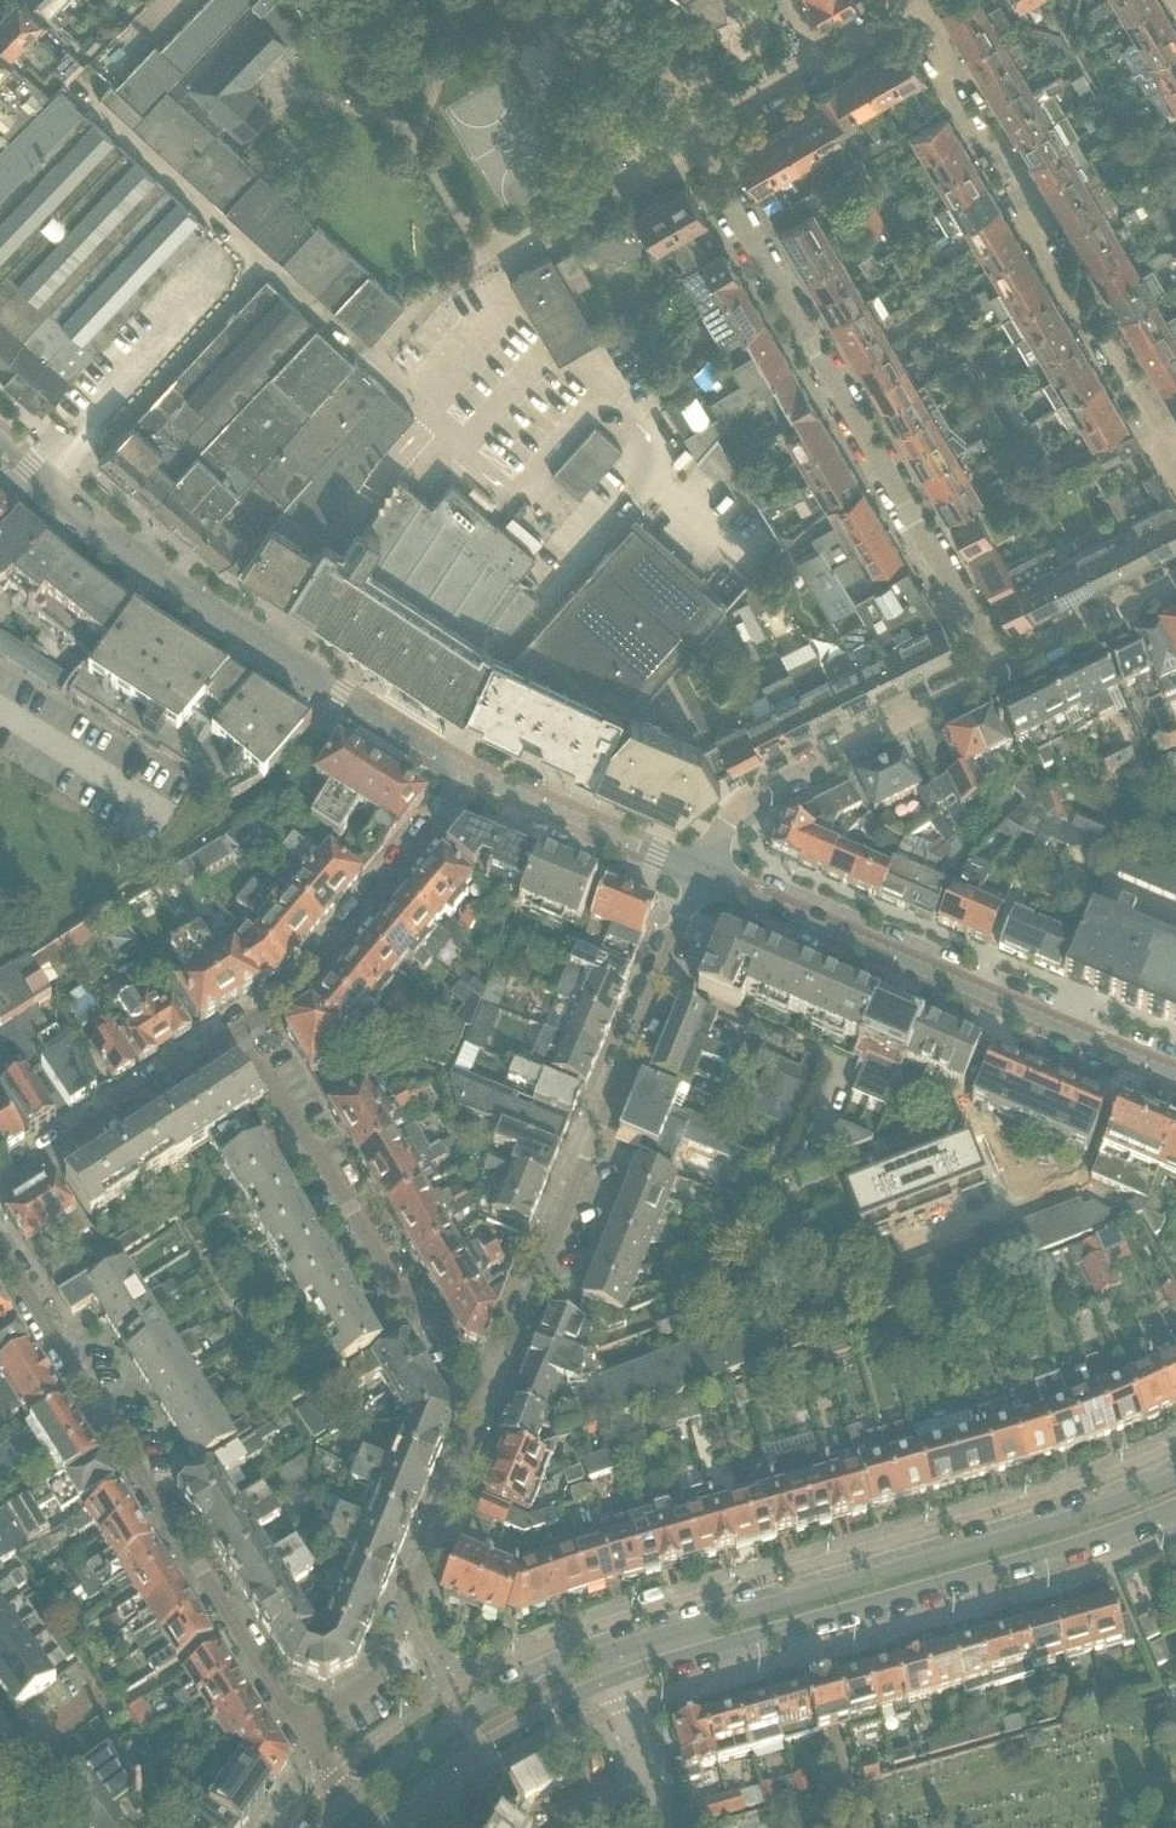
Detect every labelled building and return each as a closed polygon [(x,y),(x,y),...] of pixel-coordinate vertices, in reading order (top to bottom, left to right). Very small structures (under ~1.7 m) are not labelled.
[(52,67),(65,78),(80,62),(67,51),(60,58),(34,32),(42,24),(17,0),(15,0),(0,16),(0,19),(52,67)] [(60,25),(71,14),(62,6),(59,3),(62,0),(34,0),(60,25)] [(121,1),(131,10),(141,0),(122,0),(121,1)] [(201,8),(223,30),(233,19),(213,0),(208,0),(206,3),(201,8)] [(233,19),(243,8),(235,0),(213,0),(233,19)] [(250,4),(261,14),(275,0),(254,0),(250,4)] [(808,0),(821,22),(855,2),(854,0),(808,0)] [(952,31),(985,12),(978,0),(954,0),(939,9),(952,31)] [(965,53),(998,34),(1012,26),(1004,13),(1014,7),(1010,0),(1005,0),(997,5),(985,12),(952,31),(965,53)] [(1124,20),(1157,0),(1106,0),(1087,12),(1091,20),(1115,6),(1124,20)] [(1136,42),(1171,22),(1158,0),(1157,0),(1124,20),(1136,42)] [(217,135),(226,126),(256,95),(255,94),(258,90),(258,80),(254,77),(286,44),(301,28),(274,2),(258,17),(256,15),(256,16),(246,7),(245,6),(243,8),(233,19),(223,30),(213,40),(203,51),(193,62),(184,72),(183,71),(169,87),(167,89),(187,108),(213,131),(217,135)] [(201,8),(190,18),(213,40),(223,30),(201,8)] [(1053,12),(1063,29),(1066,16),(1060,8),(1053,12)] [(1048,25),(1063,29),(1053,12),(1043,18),(1048,25)] [(190,18),(180,29),(203,51),(213,40),(190,18)] [(8,59),(20,70),(28,61),(37,69),(44,76),(52,67),(0,19),(0,52),(8,59)] [(1123,50),(1136,73),(1150,65),(1149,64),(1175,48),(1175,31),(1171,22),(1137,41),(1136,42),(1124,49),(1125,49),(1123,50)] [(1032,27),(1030,34),(1035,42),(1047,35),(1052,32),(1032,27)] [(180,29),(170,39),(193,62),(203,51),(180,29)] [(1047,35),(1060,57),(1069,51),(1058,33),(1052,32),(1047,35)] [(91,33),(80,44),(90,54),(101,43),(91,33)] [(998,34),(965,53),(978,75),(1011,56),(1024,48),(1025,47),(1020,39),(1006,47),(998,34)] [(170,39),(160,50),(183,71),(184,72),(193,62),(170,39)] [(1120,41),(1107,48),(1112,56),(1123,50),(1125,49),(1124,49),(1120,41)] [(902,42),(880,55),(901,90),(908,102),(915,115),(923,110),(917,99),(918,98),(913,90),(925,82),(923,77),(902,42)] [(169,87),(183,71),(160,50),(155,45),(140,60),(169,87)] [(978,75),(990,97),(1024,78),(1016,65),(1027,59),(1027,54),(1024,48),(1011,56),(978,75)] [(1136,73),(1148,93),(1162,85),(1163,86),(1175,78),(1175,48),(1149,64),(1150,65),(1136,73)] [(8,59),(0,52),(0,96),(27,121),(51,98),(8,59)] [(880,55),(858,68),(879,103),(901,90),(880,55)] [(140,60),(128,74),(156,100),(167,89),(169,87),(140,60)] [(858,68),(837,81),(857,116),(879,103),(858,68)] [(1082,72),(1070,79),(1078,92),(1090,85),(1082,72)] [(115,89),(143,114),(156,100),(128,74),(115,89)] [(1024,78),(990,97),(1003,119),(1037,100),(1051,92),(1062,85),(1057,75),(1031,90),(1024,78)] [(1148,93),(1161,116),(1175,108),(1175,78),(1163,86),(1162,85),(1148,93)] [(814,94),(822,107),(823,106),(836,129),(857,116),(837,81),(814,94)] [(110,85),(100,95),(133,125),(143,114),(115,89),(110,85)] [(132,126),(153,145),(187,108),(167,89),(156,100),(143,114),(133,125),(132,126)] [(82,112),(58,90),(51,98),(27,121),(0,147),(0,199),(82,112)] [(1113,101),(1117,108),(1136,98),(1131,90),(1113,101)] [(1003,119),(1016,141),(1064,114),(1051,92),(1037,100),(1003,119)] [(27,121),(0,96),(0,147),(27,121)] [(907,121),(915,116),(908,102),(899,107),(907,121)] [(822,107),(801,119),(821,153),(842,141),(835,129),(836,129),(823,106),(822,107)] [(153,145),(179,169),(213,131),(187,108),(153,145)] [(1102,108),(1092,114),(1099,125),(1108,119),(1102,108)] [(123,150),(82,112),(0,199),(0,278),(123,150)] [(1029,163),(1029,164),(1065,143),(1074,138),(1077,136),(1064,114),(1016,141),(1017,143),(1019,141),(1031,162),(1029,163)] [(915,116),(907,121),(912,129),(921,124),(915,116)] [(910,136),(924,159),(958,138),(945,116),(910,136)] [(801,119),(779,132),(800,166),(821,153),(801,119)] [(872,125),(865,129),(877,150),(885,145),(872,125)] [(877,150),(865,129),(855,134),(862,145),(857,148),(863,158),(877,150)] [(1105,144),(1105,148),(1119,139),(1114,129),(1106,134),(1105,144)] [(1159,137),(1163,144),(1175,137),(1171,129),(1159,137)] [(179,169),(224,211),(259,173),(217,135),(213,131),(179,169)] [(779,132),(757,144),(778,179),(786,191),(787,193),(795,188),(786,174),(800,166),(779,132)] [(1163,144),(1169,153),(1175,149),(1175,137),(1163,144)] [(924,159),(937,180),(971,160),(958,138),(924,159)] [(1065,143),(1029,164),(1042,186),(1076,166),(1077,165),(1087,159),(1074,138),(1065,143)] [(757,144),(735,157),(756,192),(769,185),(776,197),(786,191),(778,179),(757,144)] [(21,340),(163,187),(123,150),(0,278),(0,364),(21,340)] [(1042,186),(1055,208),(1089,187),(1103,179),(1091,157),(1087,159),(1077,165),(1042,186)] [(894,165),(899,173),(911,166),(905,158),(894,165)] [(937,180),(949,202),(984,182),(971,160),(937,180)] [(857,165),(836,178),(841,187),(863,174),(857,165)] [(259,173),(224,211),(275,257),(309,219),(259,173)] [(892,177),(876,187),(882,197),(898,187),(892,177)] [(836,178),(814,191),(820,200),(841,187),(836,178)] [(1082,192),(1055,208),(1068,229),(1102,209),(1115,202),(1102,180),(1089,187),(1082,192)] [(947,233),(962,224),(997,204),(984,182),(949,202),(938,209),(934,211),(947,233)] [(0,364),(0,374),(41,411),(129,314),(208,229),(163,187),(21,340),(0,364)] [(685,187),(663,200),(682,234),(690,230),(698,225),(705,221),(685,187)] [(793,204),(787,193),(786,191),(776,197),(763,204),(776,226),(798,213),(793,204)] [(814,191),(793,204),(798,213),(820,200),(814,191)] [(663,200),(632,218),(633,219),(649,239),(657,249),(669,242),(685,268),(697,261),(690,248),(682,234),(663,200)] [(933,200),(920,208),(926,216),(934,211),(938,209),(933,200)] [(857,211),(871,236),(886,228),(872,203),(857,211)] [(962,224),(975,246),(1010,226),(997,204),(962,224)] [(1160,205),(1149,212),(1162,234),(1173,227),(1160,205)] [(1135,208),(1121,216),(1126,225),(1140,217),(1135,208)] [(1068,229),(1081,251),(1115,231),(1102,209),(1068,229)] [(779,231),(792,253),(827,233),(813,210),(779,231)] [(309,219),(275,257),(282,263),(318,295),(352,258),(316,225),(309,219)] [(649,239),(633,219),(605,236),(604,235),(603,235),(604,237),(595,242),(594,241),(593,242),(594,243),(588,247),(594,244),(609,269),(640,250),(638,246),(649,239)] [(975,246),(988,268),(1023,248),(1010,226),(975,246)] [(1115,231),(1081,251),(1093,273),(1128,253),(1115,231)] [(792,253),(805,275),(840,255),(827,233),(792,253)] [(206,300),(243,267),(213,235),(177,268),(206,300)] [(698,244),(690,248),(697,261),(705,256),(698,244)] [(988,268),(1001,290),(1036,270),(1023,248),(988,268)] [(681,276),(702,312),(702,311),(744,286),(723,251),(681,276)] [(572,252),(560,259),(570,277),(578,292),(591,284),(582,269),(572,252)] [(1093,273),(1106,295),(1142,274),(1141,273),(1140,275),(1128,253),(1093,273)] [(1158,253),(1147,260),(1152,269),(1152,268),(1163,262),(1158,253)] [(907,254),(895,262),(903,275),(916,268),(907,254)] [(805,275),(818,297),(852,277),(840,255),(805,275)] [(871,255),(859,262),(863,270),(876,263),(871,255)] [(510,280),(522,301),(558,363),(598,339),(550,257),(510,280)] [(318,295),(334,310),(368,273),(352,258),(318,295)] [(876,263),(863,270),(868,279),(881,271),(876,263)] [(1140,275),(1108,294),(1109,295),(1111,299),(1116,307),(1121,315),(1122,316),(1155,297),(1165,291),(1152,268),(1152,269),(1152,268),(1142,274),(1140,275)] [(987,298),(976,304),(982,313),(992,307),(996,314),(1000,320),(1011,314),(1048,292),(1036,270),(1001,290),(989,297),(987,298)] [(368,273),(334,310),(353,327),(370,343),(403,304),(368,273)] [(818,297),(830,319),(865,299),(852,277),(818,297)] [(171,382),(186,395),(207,415),(301,313),(265,280),(171,382)] [(913,283),(909,295),(912,300),(925,293),(917,280),(913,283)] [(745,332),(745,333),(764,321),(744,286),(702,311),(702,312),(722,345),(745,332)] [(984,289),(971,296),(976,304),(987,298),(989,297),(984,289)] [(830,319),(843,341),(878,321),(889,314),(877,292),(865,299),(830,319)] [(1016,340),(1027,334),(1061,313),(1048,292),(1000,320),(1013,342),(1016,340)] [(1119,317),(1132,339),(1167,319),(1154,298),(1155,298),(1155,297),(1122,316),(1121,315),(1119,317)] [(901,306),(889,314),(895,323),(907,316),(901,306)] [(127,487),(148,506),(184,467),(222,428),(223,429),(273,378),(318,328),(301,313),(207,415),(175,450),(173,449),(163,448),(127,487)] [(1027,334),(1016,340),(1029,362),(1040,356),(1044,353),(1074,335),(1061,313),(1027,334)] [(1132,339),(1145,361),(1175,343),(1175,314),(1167,319),(1166,320),(1132,339)] [(724,411),(684,436),(697,458),(699,456),(718,435),(731,420),(751,398),(747,392),(757,386),(791,366),(764,321),(745,333),(757,352),(731,367),(741,383),(716,398),(724,411)] [(843,341),(856,363),(891,343),(878,321),(843,341)] [(151,506),(190,543),(238,491),(309,411),(354,362),(318,328),(273,378),(223,429),(222,428),(184,467),(148,506),(149,508),(151,506)] [(1040,356),(1052,378),(1087,357),(1074,335),(1040,356)] [(985,348),(990,355),(1002,348),(998,341),(985,348)] [(923,342),(910,350),(915,358),(928,351),(923,342)] [(856,363),(869,385),(904,365),(891,343),(856,363)] [(1158,383),(1175,372),(1175,343),(1145,361),(1158,383)] [(999,350),(990,355),(994,363),(1003,358),(999,350)] [(928,351),(915,358),(920,366),(933,359),(928,351)] [(1052,378),(1042,384),(1055,406),(1065,400),(1069,397),(1100,379),(1087,357),(1052,378)] [(227,558),(240,568),(277,508),(387,391),(354,362),(309,411),(238,491),(190,543),(193,546),(194,544),(217,564),(217,565),(219,567),(227,558)] [(869,385),(882,407),(917,386),(904,365),(869,385)] [(791,366),(757,386),(783,431),(817,411),(791,366)] [(670,367),(657,381),(672,395),(685,380),(670,367)] [(969,367),(958,373),(966,387),(977,381),(969,367)] [(1170,405),(1175,402),(1175,372),(1158,383),(1170,405)] [(1065,400),(1055,406),(1068,428),(1078,421),(1087,416),(1113,401),(1100,379),(1069,397),(1065,400)] [(171,382),(155,399),(98,461),(127,487),(163,448),(173,449),(175,450),(207,415),(186,395),(171,382)] [(917,386),(882,407),(895,429),(927,410),(930,408),(937,404),(924,382),(917,386)] [(285,597),(289,599),(302,579),(326,541),(322,538),(370,462),(397,433),(413,415),(411,413),(387,391),(277,508),(240,568),(241,569),(240,571),(248,577),(250,575),(255,567),(260,570),(256,579),(285,597)] [(1002,398),(1000,398),(1005,407),(1018,399),(1013,391),(1002,398)] [(674,396),(664,402),(677,423),(686,417),(674,396)] [(984,401),(987,416),(995,411),(988,399),(984,401)] [(1018,399),(1005,407),(1010,415),(1022,408),(1018,399)] [(1113,401),(1078,421),(1092,445),(1126,424),(1113,401)] [(927,410),(895,429),(907,451),(943,430),(950,426),(937,404),(930,408),(927,410)] [(995,411),(987,416),(991,431),(1003,424),(995,411)] [(784,436),(797,457),(832,437),(819,415),(784,436)] [(731,420),(718,435),(725,447),(744,436),(731,420)] [(907,451),(920,473),(955,452),(967,445),(963,442),(966,439),(951,425),(950,426),(943,430),(907,451)] [(552,476),(578,500),(622,452),(595,428),(552,476)] [(967,445),(955,452),(961,461),(985,447),(989,444),(984,435),(980,438),(967,445)] [(1027,441),(1026,442),(1031,450),(1043,443),(1038,435),(1027,441)] [(1114,445),(1121,458),(1139,448),(1132,435),(1114,445)] [(797,457),(810,479),(845,459),(832,437),(797,457)] [(772,442),(759,449),(765,458),(777,451),(772,442)] [(1043,443),(1031,450),(1035,458),(1048,451),(1043,443)] [(1114,445),(1097,454),(1105,469),(1122,460),(1121,458),(1114,445)] [(920,473),(933,495),(968,474),(961,461),(955,452),(920,473)] [(786,493),(762,507),(767,517),(791,503),(796,500),(804,495),(812,509),(837,495),(858,482),(845,459),(810,479),(797,486),(786,493)] [(1069,468),(1057,474),(1066,491),(1078,485),(1069,468)] [(1144,498),(1150,508),(1162,531),(1167,531),(1174,548),(1175,548),(1175,510),(1153,471),(1141,477),(1150,495),(1144,498)] [(968,474),(933,495),(947,518),(982,497),(968,474)] [(466,708),(466,709),(477,687),(493,653),(491,652),(539,599),(532,593),(516,580),(523,572),(535,558),(451,484),(431,507),(399,478),(348,555),(337,548),(326,541),(302,579),(289,599),(299,606),(310,613),(462,714),(466,708)] [(797,486),(793,479),(782,486),(786,493),(797,486)] [(1027,485),(1011,493),(1018,508),(1035,500),(1027,485)] [(827,508),(807,525),(820,545),(841,531),(864,572),(866,574),(900,554),(861,487),(840,499),(834,502),(827,508)] [(1105,538),(1123,574),(1152,559),(1135,524),(1132,525),(1123,506),(1126,505),(1126,504),(1118,488),(1105,494),(1123,529),(1105,538)] [(1135,500),(1126,504),(1126,505),(1123,506),(1132,525),(1135,524),(1152,559),(1174,548),(1167,531),(1162,531),(1150,508),(1144,498),(1136,501),(1135,500)] [(4,530),(11,522),(16,517),(0,503),(0,533),(4,530)] [(949,522),(950,524),(956,534),(969,557),(995,544),(977,509),(977,508),(949,522)] [(3,587),(45,543),(20,520),(12,529),(8,533),(0,540),(0,590),(3,587)] [(629,716),(727,608),(635,527),(513,662),(509,661),(501,657),(493,653),(477,687),(466,709),(474,712),(483,716),(480,721),(481,722),(518,739),(523,728),(540,736),(558,745),(556,750),(574,759),(592,768),(590,773),(592,774),(608,739),(629,716)] [(820,545),(818,546),(795,561),(800,569),(831,618),(855,603),(845,586),(843,584),(864,572),(841,531),(820,545)] [(794,536),(776,534),(784,546),(794,536)] [(1105,538),(1075,553),(1093,589),(1123,574),(1105,538)] [(3,587),(18,600),(11,606),(13,608),(21,602),(28,608),(27,610),(32,614),(34,612),(93,660),(98,663),(134,614),(46,544),(45,544),(45,543),(3,587)] [(995,544),(969,557),(985,584),(1009,573),(1007,568),(995,544)] [(1038,552),(1046,567),(1063,603),(1093,589),(1075,553),(1059,561),(1052,545),(1038,552)] [(800,569),(795,561),(787,549),(772,558),(784,578),(800,569)] [(1038,552),(1007,568),(1009,573),(1032,619),(1063,603),(1046,567),(1038,552)] [(876,589),(887,607),(920,588),(907,565),(886,577),(873,584),(876,589)] [(766,571),(754,586),(766,606),(781,597),(766,571)] [(1009,573),(985,584),(1010,627),(1011,629),(1013,628),(1030,619),(1032,619),(1009,573)] [(876,589),(855,603),(864,618),(872,632),(882,649),(883,650),(900,684),(929,669),(911,634),(939,620),(920,588),(910,594),(887,607),(876,589)] [(72,680),(61,696),(62,697),(63,697),(66,692),(70,694),(70,695),(148,746),(159,753),(171,740),(176,734),(181,729),(185,724),(189,719),(227,674),(215,667),(214,666),(134,614),(98,663),(93,660),(72,680)] [(840,633),(848,647),(872,632),(863,618),(840,633)] [(1160,627),(1175,658),(1175,619),(1160,627)] [(940,623),(939,620),(911,634),(929,669),(957,655),(940,623)] [(725,621),(701,643),(710,658),(737,642),(725,621)] [(1137,639),(1165,697),(1175,692),(1175,658),(1160,627),(1137,639)] [(0,633),(0,657),(61,696),(72,680),(0,633)] [(782,650),(787,664),(818,653),(814,640),(782,650)] [(1133,641),(1104,656),(1122,691),(1135,684),(1146,706),(1148,705),(1160,699),(1149,677),(1150,676),(1133,641)] [(866,643),(849,652),(855,663),(856,664),(873,697),(878,695),(900,684),(883,650),(882,649),(871,654),(866,643)] [(855,663),(849,652),(821,666),(844,712),(873,697),(855,663)] [(844,712),(821,666),(816,655),(787,669),(798,692),(815,726),(844,712)] [(1100,658),(1072,672),(1098,723),(1112,716),(1104,701),(1118,694),(1100,658)] [(701,730),(711,725),(683,672),(674,677),(701,730)] [(788,672),(764,684),(774,704),(770,706),(787,740),(815,726),(798,692),(788,672)] [(1072,672),(1049,684),(1066,717),(1072,730),(1074,735),(1098,723),(1072,672)] [(253,691),(227,674),(189,719),(210,737),(216,734),(253,691)] [(1049,684),(1024,696),(1050,747),(1061,742),(1058,737),(1072,730),(1066,717),(1049,684)] [(171,740),(159,753),(224,795),(226,794),(228,799),(224,801),(225,803),(225,802),(262,783),(301,739),(302,737),(303,738),(309,731),(311,727),(310,727),(307,725),(305,727),(257,696),(258,694),(253,691),(216,734),(210,737),(189,719),(185,724),(181,729),(176,734),(171,740)] [(746,695),(734,701),(739,711),(743,719),(755,713),(750,703),(746,695)] [(1050,747),(1024,696),(998,710),(1015,746),(1029,739),(1037,754),(1048,748),(1050,747)] [(1160,699),(1148,705),(1162,735),(1174,729),(1160,699)] [(755,713),(743,719),(743,720),(760,753),(787,740),(770,706),(755,713)] [(699,745),(698,748),(700,748),(700,747),(710,763),(709,764),(710,765),(711,765),(715,772),(714,773),(715,775),(717,774),(760,753),(743,720),(743,719),(739,711),(733,714),(721,720),(725,728),(715,733),(718,738),(701,747),(701,746),(699,745)] [(993,712),(968,724),(995,776),(1005,796),(1015,786),(1011,779),(1007,781),(1005,777),(1010,774),(999,752),(1011,747),(1004,733),(993,712)] [(608,739),(592,774),(679,810),(719,778),(717,774),(715,775),(714,773),(715,772),(711,765),(710,765),(709,764),(710,763),(700,747),(700,748),(698,748),(699,745),(629,716),(608,739)] [(958,772),(931,785),(932,786),(933,786),(944,808),(956,833),(969,824),(960,806),(985,794),(980,784),(995,776),(968,724),(941,737),(958,772)] [(1158,737),(1165,752),(1175,747),(1175,733),(1174,729),(1162,735),(1158,737)] [(306,827),(320,835),(366,763),(324,737),(309,758),(324,767),(315,781),(330,790),(306,827)] [(1128,747),(1114,754),(1121,769),(1135,762),(1128,747)] [(1048,748),(1037,754),(1044,769),(1056,763),(1048,748)] [(1114,754),(1101,761),(1108,775),(1121,769),(1114,754)] [(1165,768),(1175,771),(1175,757),(1168,755),(1165,768)] [(902,757),(858,779),(874,812),(875,812),(917,791),(918,790),(912,779),(902,757)] [(359,809),(370,815),(392,779),(366,763),(320,835),(336,845),(359,809)] [(1015,786),(1012,789),(1025,803),(1035,792),(1027,775),(1015,786)] [(392,779),(370,815),(380,822),(359,848),(365,853),(355,864),(363,870),(424,800),(392,779)] [(860,801),(849,784),(785,817),(814,829),(845,812),(857,807),(860,801)] [(918,790),(917,791),(926,810),(940,804),(930,784),(918,790)] [(1068,785),(1054,790),(1060,806),(1073,800),(1068,785)] [(1054,790),(1037,796),(1040,802),(1047,819),(1068,827),(1060,806),(1054,790)] [(1025,803),(1007,821),(1022,831),(1032,818),(1027,815),(1040,802),(1037,796),(1035,792),(1025,803)] [(857,807),(846,812),(857,825),(869,813),(860,801),(857,807)] [(1032,818),(1022,831),(1035,840),(1047,819),(1040,802),(1027,815),(1032,818)] [(869,813),(857,825),(872,842),(878,825),(869,813)] [(774,833),(769,847),(772,848),(770,851),(799,863),(814,829),(785,817),(777,834),(774,833)] [(941,818),(930,824),(945,845),(955,836),(941,818)] [(1035,840),(1021,864),(1033,870),(1049,840),(1067,850),(1076,831),(1068,827),(1047,819),(1035,840)] [(1013,843),(1022,831),(1007,821),(996,832),(1013,843)] [(444,850),(483,883),(500,843),(463,828),(444,850)] [(814,829),(799,863),(827,875),(840,845),(839,844),(841,840),(814,829)] [(239,830),(226,838),(239,849),(249,839),(239,830)] [(293,837),(283,849),(296,860),(340,898),(359,875),(327,848),(317,861),(308,853),(310,850),(294,836),(293,837)] [(893,868),(880,897),(908,909),(929,858),(930,858),(935,853),(933,851),(933,847),(911,837),(905,840),(902,846),(900,845),(895,856),(890,867),(893,868)] [(889,837),(883,851),(895,856),(900,845),(889,837)] [(208,849),(202,852),(205,857),(210,862),(212,863),(216,867),(230,858),(227,853),(220,841),(208,849)] [(483,883),(516,909),(537,858),(500,843),(483,883)] [(840,845),(827,875),(854,886),(866,856),(840,845)] [(929,858),(908,909),(933,920),(947,886),(932,879),(937,868),(952,853),(945,845),(935,853),(930,858),(929,858)] [(1168,896),(1175,876),(1175,873),(1118,848),(1108,871),(1168,896)] [(192,858),(188,861),(197,875),(199,878),(216,867),(212,863),(210,862),(205,857),(202,852),(193,858),(192,858)] [(441,854),(422,877),(477,924),(486,913),(476,905),(471,911),(463,904),(468,897),(463,893),(473,882),(459,870),(441,854)] [(866,856),(854,886),(880,897),(893,868),(890,867),(866,856)] [(537,858),(516,909),(517,910),(519,906),(586,933),(580,948),(630,968),(655,906),(605,886),(596,882),(537,858)] [(292,864),(277,882),(290,893),(321,920),(340,898),(296,860),(292,864)] [(197,875),(188,861),(170,872),(179,886),(197,875)] [(946,899),(937,922),(962,932),(979,891),(982,892),(986,882),(964,872),(952,887),(946,899)] [(1175,900),(1175,876),(1168,896),(1175,900)] [(422,877),(403,899),(435,926),(436,925),(445,915),(450,919),(455,913),(463,919),(458,925),(468,934),(477,924),(422,877)] [(254,882),(245,893),(248,895),(251,897),(303,942),(321,920),(290,893),(280,904),(275,900),(267,893),(259,887),(257,885),(254,882)] [(979,891),(962,932),(987,943),(1001,908),(990,904),(993,897),(982,892),(979,891)] [(245,893),(236,903),(239,906),(249,914),(257,921),(262,925),(253,936),(285,963),(303,942),(251,897),(248,895),(245,893)] [(403,899),(384,921),(432,962),(433,963),(453,940),(436,925),(435,926),(403,899)] [(107,926),(122,917),(115,906),(101,916),(107,926)] [(1127,933),(1135,914),(1121,908),(1113,927),(1088,916),(1079,939),(1077,939),(1062,975),(1175,1024),(1175,954),(1127,933)] [(1015,912),(999,949),(1031,962),(1046,926),(1015,912)] [(84,926),(92,937),(107,926),(101,916),(84,926)] [(178,932),(164,941),(190,979),(176,988),(199,1023),(254,987),(230,953),(220,960),(200,930),(199,930),(194,921),(179,931),(178,932)] [(384,921),(365,943),(397,970),(407,959),(412,963),(420,969),(421,970),(423,972),(432,962),(384,921)] [(228,935),(222,942),(230,953),(254,987),(277,972),(285,963),(253,936),(238,923),(228,935)] [(54,946),(64,960),(94,941),(92,937),(84,926),(54,946)] [(1046,926),(1031,962),(1061,975),(1062,975),(1077,939),(1046,926)] [(708,968),(698,991),(721,1001),(741,1009),(748,993),(765,953),(722,935),(708,968)] [(502,946),(492,971),(502,976),(515,942),(505,938),(502,946)] [(365,943),(347,965),(401,1011),(401,1012),(402,1011),(403,1009),(410,1001),(400,993),(393,986),(388,982),(397,970),(365,943)] [(28,962),(38,978),(64,960),(54,946),(28,962)] [(572,948),(565,965),(570,966),(576,950),(572,948)] [(576,950),(570,966),(589,974),(589,973),(623,987),(629,972),(576,950)] [(748,993),(803,1017),(821,977),(765,953),(748,993)] [(28,962),(11,973),(32,1007),(35,1005),(50,996),(38,978),(28,962)] [(137,965),(119,976),(121,979),(132,995),(164,1046),(191,1029),(178,1008),(172,999),(160,1007),(147,987),(150,985),(139,968),(137,965)] [(347,965),(328,987),(360,1015),(370,1003),(374,1007),(380,1001),(388,1008),(382,1014),(392,1022),(394,1020),(406,1030),(413,1022),(401,1011),(347,965)] [(556,998),(557,999),(575,1006),(576,1006),(612,1021),(617,1008),(618,1009),(622,1001),(621,1001),(626,988),(623,987),(589,973),(589,974),(570,966),(556,998)] [(485,990),(481,1002),(498,1010),(504,993),(502,992),(507,978),(502,976),(492,971),(485,990)] [(0,980),(0,1027),(12,1020),(26,1011),(32,1007),(11,973),(0,980)] [(803,1017),(858,1041),(876,1000),(821,977),(803,1017)] [(106,989),(101,992),(113,1010),(118,1007),(124,1016),(112,1024),(119,1034),(125,1043),(138,1063),(164,1046),(132,995),(121,979),(106,989)] [(474,980),(466,990),(474,996),(479,1000),(481,1002),(485,990),(474,980)] [(328,987),(309,1009),(364,1056),(373,1045),(363,1037),(358,1043),(350,1036),(355,1030),(350,1026),(360,1015),(328,987)] [(474,996),(453,1019),(465,1029),(466,1027),(471,1029),(481,1002),(479,1000),(474,996)] [(557,999),(544,1029),(599,1052),(604,1041),(605,1042),(608,1034),(607,1034),(612,1021),(576,1006),(575,1006),(557,999)] [(876,1000),(858,1041),(859,1042),(852,1058),(867,1064),(826,1159),(871,1142),(906,1062),(905,1062),(923,1021),(876,1000)] [(679,1003),(668,1033),(731,1057),(736,1043),(711,1033),(717,1019),(679,1003)] [(26,1011),(43,1039),(52,1033),(35,1005),(32,1007),(26,1011)] [(84,1016),(77,1021),(82,1029),(90,1024),(100,1040),(89,1047),(98,1060),(111,1080),(134,1066),(120,1046),(96,1008),(84,1016)] [(290,1023),(288,1034),(310,1073),(332,1047),(354,1066),(364,1056),(309,1009),(309,1010),(290,1023)] [(26,1011),(12,1020),(23,1036),(37,1058),(41,1065),(52,1082),(70,1108),(89,1096),(90,1095),(95,1092),(96,1092),(95,1091),(94,1089),(82,1071),(56,1030),(52,1033),(43,1039),(26,1011)] [(440,1037),(456,1048),(465,1029),(453,1019),(440,1037)] [(0,1027),(0,1044),(10,1038),(12,1043),(23,1036),(12,1020),(0,1027)] [(979,1045),(923,1021),(905,1062),(906,1062),(961,1086),(979,1045)] [(544,1029),(530,1062),(550,1070),(549,1073),(562,1078),(583,1087),(584,1087),(587,1082),(591,1074),(590,1074),(598,1054),(599,1052),(544,1029)] [(469,1032),(463,1045),(480,1052),(486,1039),(469,1032)] [(731,1057),(668,1033),(652,1074),(689,1089),(695,1074),(720,1084),(720,1083),(725,1085),(731,1070),(726,1068),(731,1057)] [(10,1038),(0,1044),(11,1045),(24,1065),(37,1058),(23,1036),(12,1043),(10,1038)] [(972,1102),(989,1109),(1087,1151),(1108,1101),(993,1051),(976,1092),(972,1102)] [(771,1058),(765,1072),(812,1091),(823,1064),(804,1055),(798,1069),(771,1058)] [(43,1101),(20,1064),(0,1077),(0,1090),(29,1135),(54,1119),(43,1101)] [(235,1114),(241,1110),(245,1116),(263,1104),(238,1066),(223,1077),(219,1070),(194,1087),(198,1093),(164,1115),(188,1153),(208,1140),(239,1120),(235,1114)] [(538,1092),(533,1103),(571,1118),(581,1093),(514,1066),(508,1080),(538,1092)] [(559,1149),(570,1120),(571,1118),(533,1103),(453,1070),(449,1079),(455,1108),(500,1126),(559,1149)] [(781,1125),(794,1130),(797,1131),(812,1091),(765,1072),(748,1112),(781,1125)] [(440,1078),(428,1085),(437,1100),(448,1093),(444,1076),(440,1078)] [(641,1078),(631,1106),(669,1121),(673,1111),(680,1093),(641,1078)] [(330,1107),(345,1133),(407,1097),(400,1085),(389,1091),(393,1098),(383,1103),(379,1097),(374,1099),(367,1086),(330,1107)] [(345,1133),(359,1158),(396,1137),(410,1129),(403,1116),(414,1109),(407,1097),(345,1133)] [(4,1152),(3,1151),(22,1138),(9,1118),(0,1103),(0,1154),(4,1152)] [(1145,1201),(1157,1175),(1175,1130),(1175,1129),(1121,1105),(1090,1178),(1135,1197),(1145,1201)] [(631,1106),(620,1133),(640,1141),(636,1150),(641,1153),(660,1162),(665,1150),(675,1155),(683,1136),(686,1127),(669,1121),(631,1106)] [(673,1111),(669,1121),(686,1127),(694,1130),(713,1138),(718,1125),(684,1112),(684,1115),(673,1111)] [(886,1113),(881,1125),(913,1139),(918,1127),(886,1113)] [(139,1185),(188,1153),(164,1115),(142,1129),(139,1124),(129,1132),(128,1130),(123,1133),(128,1139),(115,1147),(139,1185)] [(208,1140),(224,1169),(263,1146),(252,1126),(245,1130),(239,1120),(208,1140)] [(794,1130),(781,1125),(767,1157),(780,1162),(794,1130)] [(396,1137),(359,1158),(374,1183),(424,1154),(430,1151),(423,1139),(415,1126),(410,1129),(396,1137)] [(495,1139),(494,1143),(504,1148),(512,1151),(515,1152),(510,1165),(547,1180),(559,1149),(500,1126),(496,1136),(495,1139)] [(1157,1175),(1161,1177),(1171,1181),(1175,1183),(1175,1130),(1157,1175)] [(875,1175),(844,1187),(859,1227),(985,1178),(969,1138),(938,1150),(936,1144),(872,1169),(875,1175)] [(724,1143),(720,1151),(733,1156),(737,1148),(724,1143)] [(224,1169),(253,1219),(292,1196),(279,1173),(284,1170),(277,1159),(279,1158),(276,1153),(270,1157),(263,1146),(224,1169)] [(424,1154),(374,1183),(388,1209),(425,1187),(438,1179),(433,1170),(432,1168),(431,1167),(432,1166),(433,1165),(443,1160),(445,1158),(446,1158),(439,1146),(436,1147),(433,1149),(430,1151),(424,1154)] [(91,1217),(139,1185),(115,1147),(94,1161),(91,1156),(80,1163),(79,1162),(74,1165),(79,1171),(66,1179),(91,1217)] [(491,1154),(485,1167),(502,1174),(507,1161),(491,1154)] [(637,1162),(628,1185),(667,1201),(677,1178),(637,1162)] [(510,1165),(500,1189),(537,1204),(547,1180),(510,1165)] [(43,1184),(28,1193),(52,1229),(65,1221),(77,1239),(89,1232),(87,1229),(67,1198),(58,1184),(54,1177),(43,1184)] [(628,1185),(619,1208),(658,1224),(659,1223),(675,1226),(683,1207),(667,1201),(628,1185)] [(425,1187),(388,1209),(403,1234),(463,1199),(465,1198),(458,1186),(447,1192),(438,1197),(433,1200),(425,1187)] [(537,1204),(500,1189),(491,1213),(527,1228),(537,1204)] [(7,1207),(3,1210),(36,1262),(39,1266),(39,1265),(51,1258),(38,1238),(39,1237),(52,1229),(28,1193),(14,1203),(14,1202),(12,1203),(12,1204),(7,1207)] [(463,1199),(403,1234),(417,1259),(454,1237),(447,1225),(452,1222),(448,1215),(457,1210),(461,1216),(472,1210),(476,1208),(474,1195),(474,1194),(474,1193),(465,1198),(463,1199)] [(738,1195),(729,1198),(735,1213),(746,1243),(755,1240),(738,1195)] [(253,1219),(282,1269),(321,1246),(308,1223),(313,1221),(306,1209),(308,1208),(305,1204),(299,1207),(292,1196),(253,1219)] [(1135,1197),(1131,1204),(1114,1211),(1118,1222),(1140,1214),(1145,1201),(1135,1197)] [(700,1209),(705,1222),(726,1214),(721,1200),(700,1209)] [(1092,1232),(1088,1221),(1083,1208),(1080,1201),(1067,1206),(1080,1237),(1092,1232)] [(162,1213),(170,1224),(187,1213),(180,1202),(162,1213)] [(1108,1213),(1093,1204),(1083,1208),(1088,1221),(1092,1232),(1118,1222),(1114,1211),(1108,1213)] [(1067,1206),(1055,1211),(1067,1242),(1080,1237),(1067,1206)] [(619,1208),(610,1231),(649,1247),(658,1224),(619,1208)] [(1067,1242),(1055,1211),(1042,1215),(1054,1247),(1067,1242)] [(1143,1212),(1141,1215),(1142,1217),(1153,1236),(1160,1232),(1163,1224),(1165,1221),(1143,1212)] [(705,1222),(709,1233),(730,1225),(726,1214),(705,1222)] [(1042,1215),(1030,1220),(1042,1252),(1054,1247),(1042,1215)] [(114,1244),(121,1255),(164,1227),(157,1216),(114,1244)] [(184,1227),(202,1255),(213,1248),(195,1220),(184,1227)] [(1030,1220),(1017,1225),(1029,1257),(1042,1252),(1030,1220)] [(709,1233),(713,1244),(735,1236),(730,1225),(709,1233)] [(1017,1225),(1004,1230),(1016,1262),(1029,1257),(1017,1225)] [(854,1227),(842,1231),(848,1247),(851,1245),(860,1242),(859,1239),(854,1227)] [(1004,1230),(992,1235),(1004,1267),(1016,1262),(1004,1230)] [(610,1231),(601,1254),(640,1270),(649,1247),(610,1231)] [(1096,1241),(1105,1258),(1126,1248),(1117,1231),(1096,1241)] [(992,1235),(979,1240),(991,1271),(1004,1267),(992,1235)] [(454,1237),(417,1259),(432,1284),(494,1248),(489,1240),(487,1236),(476,1243),(467,1248),(462,1251),(454,1237)] [(713,1244),(717,1255),(739,1247),(735,1236),(713,1244)] [(966,1245),(979,1276),(991,1271),(979,1240),(966,1245)] [(1094,1240),(1081,1246),(1088,1262),(1081,1265),(1095,1298),(1104,1294),(1109,1292),(1116,1288),(1101,1255),(1094,1240)] [(870,1267),(898,1256),(893,1242),(864,1253),(870,1267)] [(954,1250),(966,1281),(979,1276),(966,1245),(954,1250)] [(282,1269),(312,1320),(351,1297),(338,1274),(342,1271),(336,1260),(337,1259),(335,1255),(328,1258),(321,1246),(282,1269)] [(717,1255),(721,1265),(743,1257),(739,1247),(717,1255)] [(494,1248),(432,1284),(447,1309),(484,1288),(478,1279),(478,1278),(485,1273),(490,1266),(491,1267),(502,1261),(494,1248)] [(954,1250),(941,1255),(953,1286),(966,1281),(954,1250)] [(51,1283),(60,1296),(110,1265),(103,1254),(77,1270),(76,1267),(51,1283)] [(205,1261),(232,1304),(243,1297),(216,1254),(205,1261)] [(601,1254),(592,1277),(631,1292),(640,1270),(601,1254)] [(743,1257),(721,1265),(724,1273),(746,1265),(743,1257)] [(93,1297),(101,1309),(138,1286),(123,1263),(115,1268),(113,1264),(114,1264),(113,1263),(110,1265),(60,1296),(72,1315),(91,1303),(89,1300),(93,1297)] [(592,1277),(582,1300),(601,1307),(622,1316),(622,1315),(631,1292),(592,1277)] [(1172,1310),(1175,1307),(1175,1290),(1173,1284),(1161,1290),(1172,1310)] [(101,1309),(114,1330),(167,1297),(162,1288),(145,1298),(138,1286),(101,1309)] [(484,1288),(447,1309),(463,1337),(481,1344),(495,1308),(484,1288)] [(114,1330),(129,1353),(165,1330),(158,1318),(174,1308),(167,1297),(114,1330)] [(351,1297),(312,1320),(341,1370),(380,1347),(367,1324),(372,1322),(365,1310),(367,1309),(364,1305),(358,1309),(351,1297)] [(12,1318),(0,1298),(0,1326),(12,1318)] [(595,1321),(601,1307),(582,1300),(577,1314),(595,1321)] [(235,1309),(263,1353),(274,1346),(247,1303),(235,1309)] [(537,1339),(582,1357),(594,1353),(598,1352),(595,1338),(591,1336),(595,1324),(550,1306),(537,1339)] [(601,1307),(595,1321),(607,1326),(609,1332),(626,1326),(622,1316),(601,1307)] [(685,1311),(671,1317),(677,1331),(691,1326),(685,1311)] [(774,1314),(732,1329),(745,1367),(788,1351),(774,1314)] [(677,1331),(671,1317),(656,1323),(662,1337),(677,1331)] [(29,1344),(12,1318),(0,1326),(0,1363),(29,1344)] [(881,1323),(868,1327),(874,1345),(886,1341),(881,1323)] [(530,1357),(511,1404),(547,1416),(548,1415),(555,1415),(568,1414),(577,1413),(584,1431),(630,1413),(745,1368),(744,1366),(730,1330),(730,1329),(603,1378),(577,1388),(574,1387),(560,1381),(559,1385),(544,1379),(550,1365),(530,1357)] [(129,1353),(142,1375),(195,1341),(189,1332),(173,1343),(165,1330),(129,1353)] [(1147,1347),(1150,1352),(1174,1403),(1175,1402),(1175,1346),(1174,1341),(1171,1336),(1147,1347)] [(379,1375),(389,1393),(427,1371),(408,1338),(347,1373),(356,1389),(379,1375)] [(537,1339),(530,1357),(550,1365),(544,1379),(559,1385),(560,1381),(574,1387),(577,1388),(603,1378),(602,1376),(600,1369),(600,1368),(594,1353),(582,1357),(537,1339)] [(142,1375),(156,1397),(193,1374),(186,1362),(202,1352),(195,1341),(142,1375)] [(0,1377),(0,1401),(46,1372),(29,1344),(0,1363),(0,1376),(0,1377)] [(1140,1371),(1125,1378),(1143,1417),(1146,1416),(1147,1418),(1157,1414),(1156,1412),(1174,1403),(1150,1352),(1147,1347),(1132,1355),(1140,1371)] [(266,1358),(293,1402),(304,1395),(277,1351),(266,1358)] [(800,1374),(796,1358),(772,1364),(776,1380),(800,1374)] [(1110,1385),(1109,1384),(1101,1367),(1089,1372),(1113,1430),(1128,1424),(1143,1417),(1125,1378),(1110,1385)] [(1061,1378),(1060,1379),(1084,1442),(1113,1430),(1089,1372),(1088,1372),(1086,1368),(1061,1378)] [(389,1393),(405,1419),(453,1417),(427,1371),(389,1393)] [(0,1401),(0,1424),(22,1410),(28,1421),(43,1411),(63,1398),(46,1372),(0,1401)] [(156,1397),(170,1419),(223,1385),(217,1376),(201,1386),(193,1374),(156,1397)] [(1058,1375),(1034,1384),(1036,1392),(1055,1453),(1084,1442),(1060,1379),(1058,1375)] [(756,1383),(744,1387),(749,1404),(761,1401),(756,1383)] [(170,1419),(184,1441),(220,1418),(213,1406),(229,1396),(223,1385),(170,1419)] [(749,1404),(744,1387),(733,1391),(738,1408),(749,1404)] [(1005,1400),(1006,1401),(1011,1419),(1024,1462),(1050,1454),(1055,1453),(1034,1392),(1005,1400)] [(695,1401),(683,1404),(688,1421),(700,1418),(695,1401)] [(991,1406),(976,1410),(981,1427),(979,1428),(992,1472),(994,1471),(1024,1462),(1011,1419),(1006,1401),(991,1406)] [(99,1456),(65,1402),(30,1424),(47,1450),(65,1478),(99,1456)] [(511,1404),(499,1435),(507,1438),(530,1446),(535,1448),(543,1427),(550,1429),(555,1415),(548,1415),(547,1416),(511,1404)] [(683,1404),(672,1408),(677,1425),(688,1421),(683,1404)] [(307,1405),(297,1411),(314,1438),(325,1431),(307,1405)] [(969,1414),(913,1430),(930,1490),(960,1481),(990,1472),(992,1472),(979,1428),(977,1428),(973,1429),(970,1417),(969,1416),(969,1414)] [(405,1419),(393,1449),(434,1465),(453,1417),(405,1419)] [(639,1417),(627,1421),(632,1437),(644,1434),(639,1417)] [(220,1418),(184,1441),(198,1464),(251,1431),(244,1420),(228,1431),(220,1418)] [(555,1425),(559,1439),(579,1432),(575,1419),(555,1425)] [(627,1421),(617,1424),(621,1440),(632,1437),(627,1421)] [(47,1450),(30,1424),(25,1427),(28,1432),(0,1449),(0,1480),(47,1450)] [(911,1424),(881,1433),(900,1499),(930,1490),(913,1430),(911,1424)] [(203,1472),(178,1488),(195,1514),(231,1491),(223,1478),(246,1464),(266,1450),(262,1444),(275,1435),(269,1427),(236,1449),(237,1450),(224,1459),(203,1472)] [(861,1428),(848,1431),(852,1445),(870,1507),(900,1499),(881,1433),(864,1437),(861,1428)] [(505,1442),(495,1468),(540,1486),(558,1441),(540,1447),(538,1453),(505,1442)] [(823,1454),(821,1445),(794,1453),(814,1524),(817,1523),(818,1526),(832,1522),(831,1519),(841,1516),(823,1454)] [(852,1445),(823,1454),(841,1516),(851,1513),(852,1516),(866,1512),(865,1509),(870,1507),(852,1445)] [(351,1452),(346,1464),(357,1468),(422,1494),(434,1465),(393,1449),(387,1463),(363,1453),(362,1454),(361,1456),(351,1452)] [(607,1453),(594,1457),(600,1476),(613,1472),(607,1453)] [(815,1527),(814,1524),(794,1453),(766,1461),(786,1532),(796,1529),(797,1532),(815,1527)] [(65,1478),(8,1513),(29,1546),(45,1536),(50,1533),(36,1513),(54,1501),(62,1513),(77,1504),(95,1493),(114,1480),(99,1456),(65,1478)] [(307,1456),(278,1473),(289,1493),(307,1482),(307,1456)] [(594,1457),(583,1461),(589,1479),(600,1476),(594,1457)] [(375,1493),(370,1507),(410,1523),(422,1494),(357,1468),(346,1464),(340,1479),(375,1493)] [(759,1491),(743,1496),(757,1544),(776,1538),(775,1535),(786,1532),(767,1467),(756,1470),(759,1480),(756,1481),(759,1491)] [(540,1486),(495,1468),(484,1495),(530,1513),(540,1486)] [(581,1482),(582,1478),(579,1469),(562,1475),(566,1487),(581,1482)] [(95,1493),(77,1504),(82,1513),(100,1502),(121,1490),(114,1480),(95,1493)] [(571,1493),(571,1494),(574,1504),(590,1500),(586,1487),(572,1491),(571,1493)] [(707,1488),(680,1496),(682,1503),(698,1561),(716,1556),(715,1552),(725,1549),(709,1494),(707,1488)] [(91,1527),(98,1538),(136,1514),(121,1490),(100,1502),(82,1513),(50,1533),(45,1536),(53,1550),(91,1527)] [(195,1514),(201,1525),(212,1542),(271,1504),(263,1490),(240,1505),(231,1491),(195,1514)] [(713,1493),(709,1494),(725,1549),(736,1546),(737,1549),(757,1544),(743,1496),(727,1500),(724,1490),(713,1493)] [(442,1599),(472,1611),(492,1559),(480,1555),(490,1530),(487,1529),(490,1523),(502,1528),(503,1526),(503,1527),(510,1510),(482,1499),(442,1599)] [(667,1507),(654,1511),(669,1565),(680,1562),(681,1566),(698,1561),(682,1503),(667,1507)] [(212,1542),(228,1568),(265,1545),(257,1533),(280,1518),(271,1504),(212,1542)] [(339,1512),(333,1525),(399,1551),(410,1523),(370,1507),(363,1522),(339,1512)] [(522,1515),(510,1510),(503,1527),(515,1531),(522,1515)] [(554,1510),(535,1516),(539,1528),(549,1525),(558,1522),(554,1510)] [(641,1523),(629,1527),(642,1573),(645,1572),(646,1576),(660,1572),(659,1568),(669,1565),(654,1511),(639,1515),(641,1523)] [(29,1546),(8,1513),(0,1518),(0,1564),(29,1546)] [(78,1572),(87,1585),(94,1581),(154,1543),(136,1514),(98,1538),(107,1553),(78,1572)] [(529,1518),(522,1515),(515,1531),(521,1534),(539,1528),(535,1516),(529,1518)] [(610,1519),(595,1523),(596,1523),(596,1525),(598,1533),(597,1533),(613,1582),(642,1573),(629,1527),(628,1525),(628,1524),(624,1525),(612,1529),(610,1519)] [(329,1537),(327,1542),(352,1552),(347,1566),(387,1582),(399,1551),(333,1525),(329,1537)] [(597,1533),(570,1542),(586,1590),(613,1582),(597,1533)] [(309,1534),(295,1543),(303,1556),(317,1547),(309,1534)] [(570,1542),(541,1552),(557,1600),(586,1590),(570,1542)] [(154,1543),(94,1581),(102,1592),(113,1585),(120,1596),(130,1590),(168,1566),(154,1543)] [(228,1568),(244,1593),(303,1556),(295,1543),(272,1558),(265,1545),(228,1568)] [(317,1547),(303,1556),(310,1567),(322,1559),(322,1555),(317,1547)] [(541,1552),(517,1561),(519,1569),(518,1570),(530,1610),(557,1600),(541,1552)] [(244,1593),(262,1621),(295,1601),(295,1599),(298,1597),(289,1582),(311,1569),(310,1567),(303,1556),(244,1593)] [(492,1559),(472,1611),(502,1622),(507,1610),(519,1615),(530,1610),(518,1570),(519,1569),(517,1561),(516,1562),(507,1558),(504,1564),(492,1559)] [(145,1613),(146,1614),(183,1590),(168,1566),(130,1590),(137,1601),(104,1622),(111,1634),(145,1613)] [(340,1595),(339,1598),(375,1612),(387,1582),(347,1566),(336,1593),(340,1595)] [(1133,1597),(1147,1592),(1138,1570),(1125,1575),(1133,1597)] [(18,1572),(10,1578),(18,1590),(26,1584),(18,1572)] [(87,1585),(81,1589),(88,1601),(92,1598),(102,1592),(94,1581),(87,1585)] [(147,1616),(127,1629),(134,1640),(136,1643),(136,1644),(141,1651),(161,1638),(199,1615),(183,1590),(146,1614),(147,1616)] [(34,1597),(26,1602),(35,1614),(43,1609),(34,1597)] [(344,1631),(344,1632),(363,1640),(375,1612),(339,1598),(328,1625),(344,1631)] [(1110,1599),(1078,1608),(1091,1650),(1122,1641),(1124,1646),(1134,1643),(1127,1616),(1116,1619),(1110,1599)] [(262,1621),(279,1648),(299,1635),(298,1635),(311,1626),(295,1601),(262,1621)] [(1078,1608),(1049,1617),(1061,1659),(1091,1650),(1078,1608)] [(43,1609),(35,1614),(43,1626),(51,1621),(43,1609)] [(0,1612),(0,1639),(16,1628),(3,1610),(0,1612)] [(1129,1623),(1139,1644),(1159,1633),(1150,1613),(1129,1623)] [(199,1615),(161,1638),(168,1650),(148,1663),(155,1675),(213,1638),(199,1615)] [(1049,1617),(1019,1626),(1031,1667),(1061,1659),(1049,1617)] [(299,1635),(279,1648),(292,1668),(325,1681),(354,1663),(363,1640),(344,1632),(344,1631),(328,1625),(320,1621),(311,1626),(298,1635),(299,1635)] [(1019,1626),(976,1638),(990,1687),(1033,1674),(1031,1667),(1019,1626)] [(0,1639),(0,1667),(29,1645),(16,1628),(0,1639)] [(59,1633),(51,1638),(59,1650),(67,1645),(59,1633)] [(1147,1641),(1155,1663),(1169,1657),(1161,1636),(1147,1641)] [(976,1638),(950,1646),(962,1687),(964,1694),(983,1689),(990,1687),(976,1638)] [(0,1667),(0,1689),(3,1693),(42,1663),(29,1645),(0,1667)] [(67,1645),(59,1650),(67,1662),(75,1657),(67,1645)] [(950,1646),(921,1654),(933,1696),(962,1687),(950,1646)] [(174,1699),(181,1711),(200,1698),(200,1697),(236,1674),(221,1650),(185,1673),(194,1687),(174,1699)] [(921,1654),(891,1663),(903,1704),(933,1696),(921,1654)] [(42,1663),(3,1693),(16,1710),(56,1681),(42,1663)] [(891,1663),(862,1671),(875,1713),(892,1708),(895,1718),(906,1715),(903,1704),(891,1663)] [(862,1671),(833,1679),(846,1726),(848,1725),(850,1733),(878,1725),(875,1713),(862,1671)] [(108,1673),(99,1678),(110,1694),(119,1689),(108,1673)] [(206,1713),(189,1723),(192,1729),(195,1734),(251,1699),(236,1674),(200,1697),(200,1698),(198,1700),(199,1701),(206,1713)] [(829,1681),(825,1682),(801,1689),(814,1735),(839,1728),(842,1727),(846,1726),(833,1679),(829,1681)] [(1124,1681),(1100,1688),(1102,1693),(1105,1703),(1128,1696),(1124,1681)] [(1100,1688),(1071,1696),(1072,1701),(1075,1711),(1105,1703),(1102,1693),(1100,1688)] [(801,1689),(767,1699),(780,1745),(814,1735),(801,1689)] [(1072,1701),(1071,1696),(1054,1701),(1058,1716),(1075,1711),(1072,1701)] [(251,1699),(195,1734),(203,1745),(220,1734),(229,1748),(231,1747),(238,1743),(236,1741),(266,1723),(251,1699)] [(767,1699),(734,1708),(747,1754),(780,1745),(767,1699)] [(141,1701),(128,1709),(139,1725),(151,1718),(141,1701)] [(734,1708),(700,1718),(714,1764),(747,1754),(734,1708)] [(1000,1720),(1003,1732),(1025,1726),(1021,1714),(1000,1720)] [(714,1764),(700,1718),(672,1726),(682,1762),(673,1764),(679,1785),(697,1780),(701,1774),(699,1769),(714,1764)] [(973,1727),(977,1740),(1000,1733),(996,1720),(973,1727)] [(229,1748),(226,1750),(240,1760),(273,1783),(286,1764),(286,1755),(266,1723),(236,1741),(238,1743),(231,1747),(229,1748)] [(963,1728),(944,1734),(948,1748),(967,1743),(963,1728)] [(1041,1731),(1025,1735),(1029,1752),(1046,1748),(1041,1731)] [(948,1748),(944,1734),(924,1739),(928,1754),(948,1748)] [(162,1737),(152,1743),(160,1755),(170,1749),(162,1737)] [(889,1753),(892,1764),(914,1758),(911,1747),(889,1753)] [(58,1786),(88,1827),(124,1827),(110,1809),(137,1790),(107,1750),(58,1786)] [(860,1763),(865,1778),(879,1773),(874,1759),(860,1763)] [(215,1810),(240,1827),(241,1827),(273,1783),(240,1760),(222,1786),(206,1775),(193,1793),(201,1799),(215,1809),(215,1810)] [(805,1771),(789,1775),(795,1793),(810,1789),(805,1771)] [(795,1793),(789,1775),(757,1784),(763,1802),(795,1793)] [(738,1793),(724,1798),(729,1815),(743,1810),(738,1793)] [(729,1815),(724,1798),(694,1806),(699,1823),(729,1815)] [(187,1818),(202,1827),(240,1827),(215,1810),(215,1809),(201,1799),(187,1818)]
